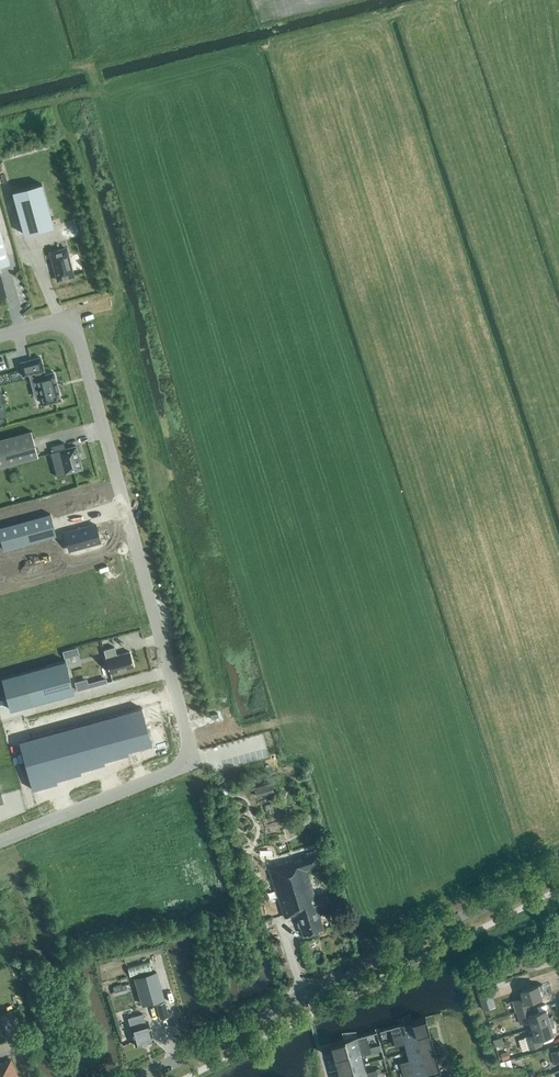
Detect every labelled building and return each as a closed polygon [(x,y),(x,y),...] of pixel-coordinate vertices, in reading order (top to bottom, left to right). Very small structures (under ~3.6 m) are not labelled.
[(24,234),(53,226),(42,184),(12,192),(24,234)] [(9,264),(0,228),(0,266),(9,264)] [(68,258),(66,248),(50,253),(58,281),(73,276),(73,274),(74,273),(69,257),(68,258)] [(43,371),(39,358),(18,364),(22,376),(35,373),(38,386),(36,387),(38,396),(41,395),(43,405),(60,400),(53,373),(43,375),(42,371),(43,371)] [(38,457),(31,431),(0,439),(0,467),(38,457)] [(65,449),(64,443),(51,446),(53,453),(59,451),(65,473),(82,469),(76,446),(65,449)] [(3,550),(56,535),(50,514),(0,528),(0,539),(3,550)] [(97,524),(71,531),(76,548),(102,541),(97,524)] [(77,647),(62,651),(64,659),(79,654),(77,647)] [(115,648),(103,651),(109,673),(133,667),(130,653),(117,656),(115,648)] [(66,661),(3,678),(11,710),(75,693),(66,661)] [(87,679),(74,682),(77,691),(89,688),(87,679)] [(127,751),(151,744),(142,708),(19,742),(32,790),(57,783),(56,780),(81,773),(80,770),(104,764),(103,761),(128,754),(127,751)] [(254,787),(257,796),(273,791),(270,783),(254,787)] [(303,935),(323,929),(316,907),(326,904),(324,897),(314,900),(305,869),(323,864),(319,852),(302,858),(302,859),(294,862),(294,860),(269,869),(284,918),(296,914),(303,935)] [(250,855),(241,858),(245,871),(254,868),(250,855)] [(156,974),(135,980),(143,1006),(164,1000),(156,974)] [(517,1012),(530,1008),(528,1002),(543,998),(540,990),(543,989),(542,984),(522,990),(524,998),(513,1001),(517,1012)] [(115,996),(128,992),(126,985),(113,988),(115,996)] [(481,993),(484,1008),(496,1006),(494,991),(481,993)] [(160,1019),(169,1017),(165,1002),(156,1004),(160,1019)] [(533,1027),(553,1021),(552,1016),(549,1017),(547,1010),(532,1015),(530,1008),(517,1012),(520,1024),(527,1022),(529,1029),(533,1027)] [(146,1024),(143,1014),(127,1018),(135,1046),(154,1041),(148,1023),(146,1024)] [(429,1031),(425,1018),(389,1028),(393,1041),(394,1041),(429,1031)] [(555,1026),(553,1021),(533,1027),(529,1029),(531,1036),(525,1038),(519,1040),(522,1051),(542,1045),(540,1039),(554,1034),(552,1027),(555,1026)] [(429,1031),(394,1041),(393,1041),(395,1047),(403,1044),(406,1052),(433,1045),(429,1031)] [(370,1049),(366,1035),(330,1045),(334,1059),(370,1049)] [(400,1068),(401,1068),(436,1058),(433,1045),(406,1052),(408,1060),(399,1063),(400,1068)] [(338,1072),(362,1065),(363,1064),(364,1064),(362,1056),(371,1053),(370,1049),(334,1059),(338,1072)] [(501,1053),(503,1061),(510,1058),(508,1051),(501,1053)] [(401,1068),(400,1068),(403,1076),(420,1076),(440,1071),(436,1058),(401,1068)] [(11,1060),(0,1064),(0,1076),(18,1076),(11,1060)] [(362,1065),(338,1072),(339,1076),(369,1076),(375,1075),(377,1075),(375,1070),(367,1072),(364,1064),(363,1064),(362,1065)]
